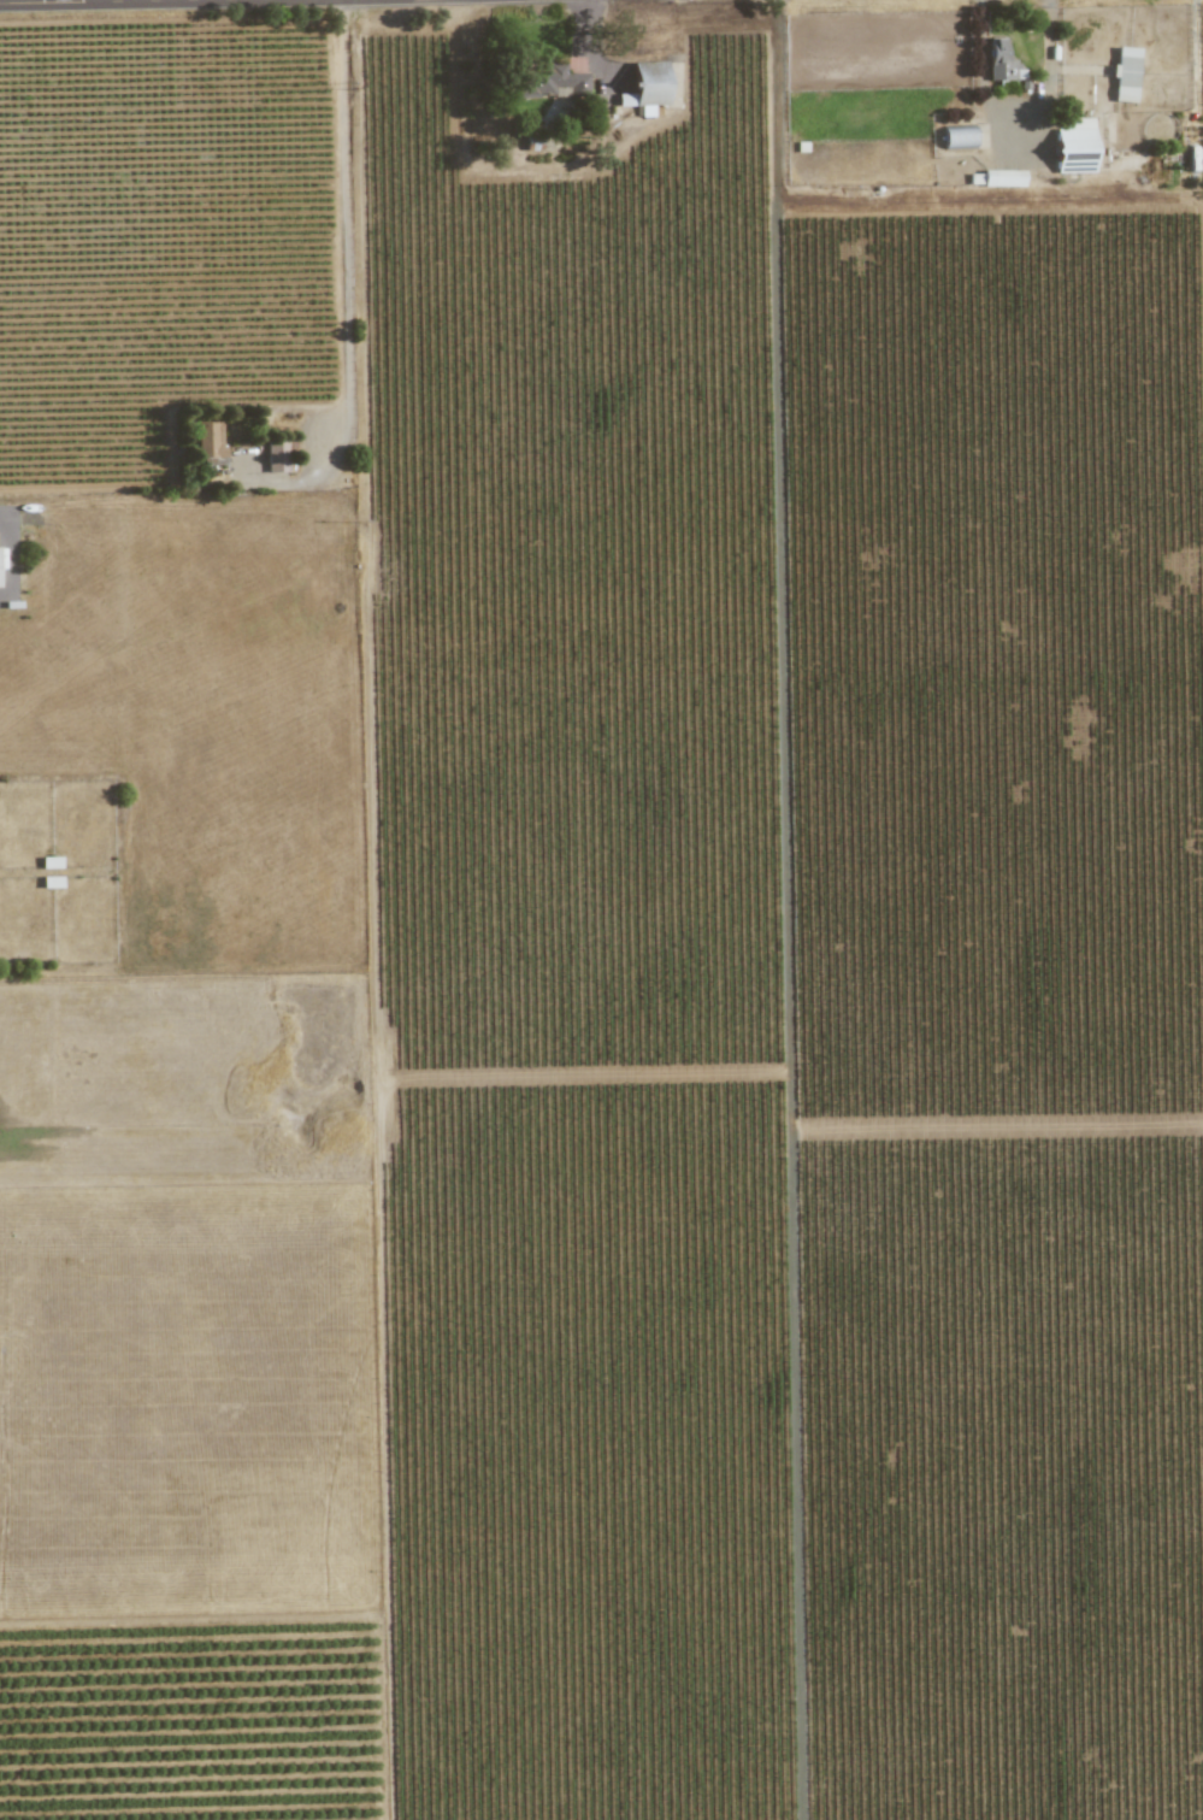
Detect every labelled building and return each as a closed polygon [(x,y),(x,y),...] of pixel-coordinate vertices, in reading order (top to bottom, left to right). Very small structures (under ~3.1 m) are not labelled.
[(989,81),(1017,80),(1016,61),(1006,61),(1005,38),(987,38),(989,81)] [(1114,102),(1135,103),(1137,49),(1116,48),(1114,102)] [(633,106),(666,105),(665,62),(632,63),(633,106)] [(587,73),(565,74),(565,66),(519,67),(520,98),(553,97),(553,88),(566,87),(566,97),(588,96),(587,73)] [(1056,173),(1093,172),(1092,119),(1064,120),(1065,128),(1055,128),(1056,173)] [(982,187),(1022,187),(1022,171),(982,171),(982,187)] [(223,466),(222,422),(197,422),(198,466),(223,466)] [(266,472),(287,472),(287,454),(294,454),(294,442),(265,442),(266,472)] [(60,858),(41,858),(41,869),(60,868),(60,858)]
